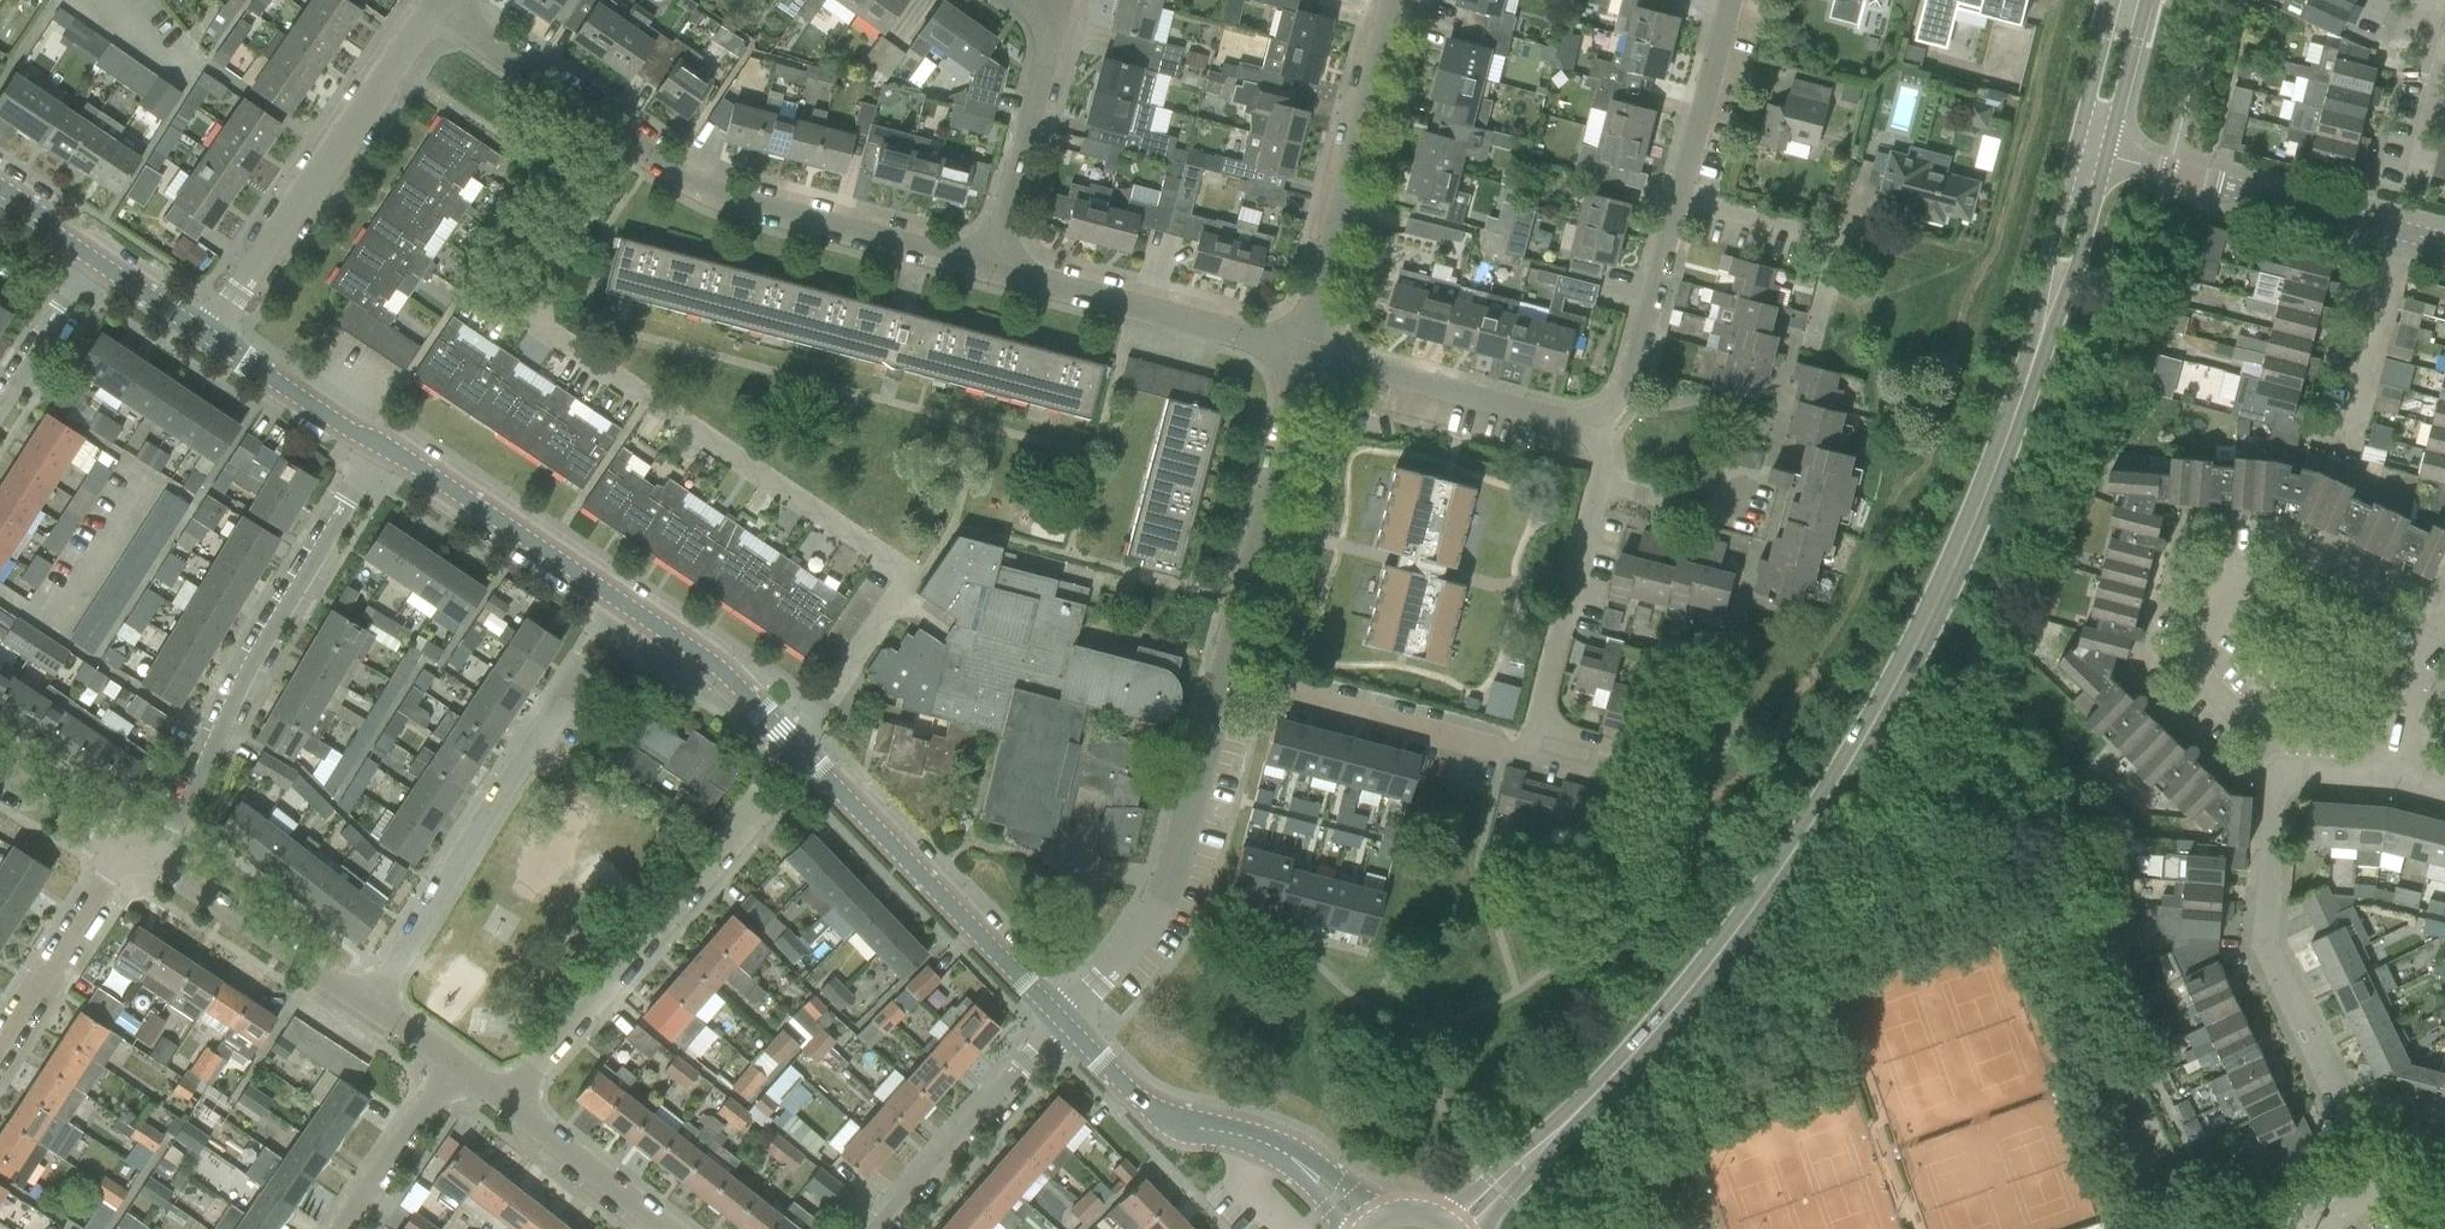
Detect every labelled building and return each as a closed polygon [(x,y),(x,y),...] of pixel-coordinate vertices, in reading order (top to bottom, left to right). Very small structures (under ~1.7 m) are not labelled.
[(225,6),(237,14),(247,0),(229,0),(225,6)] [(342,37),(343,36),(341,35),(357,11),(359,12),(360,11),(344,0),(314,0),(306,11),(342,37)] [(581,0),(516,0),(547,21),(555,11),(567,19),(563,25),(581,0)] [(611,0),(581,0),(563,25),(564,26),(568,20),(580,29),(573,39),(601,58),(624,24),(609,13),(616,3),(611,0)] [(697,6),(689,0),(679,0),(676,5),(691,15),(695,10),(697,6)] [(806,0),(788,0),(784,6),(796,14),(806,0)] [(847,25),(864,0),(806,0),(796,14),(809,24),(821,7),(847,25)] [(847,25),(856,13),(883,32),(906,0),(905,0),(864,0),(847,25)] [(1111,30),(1125,34),(1121,48),(1144,54),(1179,63),(1183,49),(1159,42),(1152,41),(1155,28),(1160,9),(1128,0),(1120,0),(1116,16),(1114,16),(1111,30)] [(1160,9),(1162,0),(1128,0),(1160,9)] [(1308,14),(1292,10),(1294,0),(1250,0),(1250,1),(1280,9),(1272,39),(1288,43),(1322,52),(1330,22),(1331,20),(1308,14)] [(1463,25),(1512,38),(1517,17),(1500,13),(1503,0),(1461,0),(1460,3),(1469,6),(1463,25)] [(1620,16),(1635,20),(1630,39),(1671,50),(1679,22),(1670,19),(1675,1),(1673,0),(1624,0),(1620,16)] [(1853,24),(1858,26),(1865,0),(1835,0),(1830,18),(1853,24)] [(1916,41),(1932,46),(1933,45),(1947,48),(1959,3),(1990,11),(1988,17),(2022,26),(2029,0),(1926,0),(1916,41)] [(2281,11),(2300,20),(2307,22),(2318,27),(2318,28),(2340,37),(2347,21),(2356,26),(2360,17),(2322,0),(2286,0),(2281,11)] [(2360,17),(2364,8),(2354,4),(2356,0),(2322,0),(2360,17)] [(934,44),(945,53),(967,22),(952,12),(953,11),(941,2),(908,49),(922,60),(934,44)] [(225,6),(205,35),(215,46),(237,14),(225,6)] [(644,81),(645,81),(672,42),(649,26),(654,18),(638,6),(625,24),(624,24),(601,58),(629,77),(636,67),(648,75),(644,81)] [(59,8),(51,21),(67,32),(76,19),(59,8)] [(691,15),(688,19),(697,25),(703,15),(695,10),(691,15)] [(342,37),(306,11),(288,36),(325,62),(323,60),(340,36),(342,38),(342,37)] [(231,34),(242,42),(252,28),(240,20),(231,34)] [(967,22),(945,53),(973,72),(968,93),(963,92),(949,96),(947,103),(954,105),(964,107),(966,99),(995,106),(999,92),(997,91),(999,86),(1000,87),(1004,70),(984,56),(995,40),(983,32),(982,33),(967,22)] [(2307,22),(2304,31),(2315,36),(2318,28),(2317,27),(2307,22)] [(95,33),(85,25),(72,44),(98,62),(102,55),(110,44),(95,33)] [(1442,71),(1482,81),(1489,53),(1507,58),(1512,38),(1463,25),(1458,45),(1449,42),(1442,71)] [(277,29),(260,54),(307,87),(308,87),(306,86),(322,62),(324,63),(325,62),(288,36),(277,29)] [(231,34),(213,60),(224,68),(242,42),(231,34)] [(738,37),(728,52),(739,59),(745,50),(744,41),(738,37)] [(880,37),(863,61),(875,70),(892,45),(880,37)] [(675,38),(672,42),(645,81),(645,82),(649,76),(662,84),(654,95),(686,117),(710,83),(692,71),(702,57),(675,38)] [(2309,79),(2382,98),(2384,89),(2374,86),(2378,69),(2367,67),(2371,51),(2342,38),(2339,50),(2324,46),(2319,64),(2312,63),(2311,68),(2301,66),(2298,77),(2309,79)] [(1220,74),(1280,90),(1284,75),(1314,83),(1315,82),(1314,81),(1322,52),(1288,43),(1272,39),(1270,39),(1262,68),(1239,62),(1238,67),(1223,64),(1220,74)] [(1664,76),(1671,50),(1630,39),(1625,56),(1616,54),(1613,64),(1595,59),(1590,78),(1603,81),(1650,93),(1656,73),(1664,76)] [(110,44),(102,55),(95,66),(119,83),(134,61),(110,44)] [(875,70),(887,79),(905,54),(892,45),(875,70)] [(1907,45),(1902,63),(1921,68),(1925,50),(1907,45)] [(1559,51),(1554,68),(1572,73),(1576,56),(1559,51)] [(1188,52),(1185,65),(1199,68),(1202,56),(1188,52)] [(259,53),(240,79),(289,113),(290,112),(288,111),(305,87),(307,88),(307,87),(260,54),(259,53)] [(1101,73),(1096,91),(1148,104),(1156,73),(1176,78),(1179,63),(1144,54),(1141,68),(1103,59),(1099,73),(1101,73)] [(158,77),(134,61),(119,83),(143,99),(150,88),(158,77)] [(2254,65),(2242,61),(2238,76),(2251,79),(2254,65)] [(2290,63),(2287,74),(2298,77),(2301,66),(2290,63)] [(803,84),(805,77),(806,73),(806,72),(776,65),(773,76),(803,84)] [(806,72),(806,73),(805,77),(833,85),(836,73),(807,65),(806,72)] [(1439,119),(1486,131),(1494,102),(1478,98),(1482,81),(1442,71),(1436,96),(1444,99),(1439,119)] [(1224,77),(1209,73),(1204,92),(1219,96),(1224,77)] [(1249,131),(1299,145),(1307,113),(1290,109),(1293,94),(1280,91),(1280,90),(1220,74),(1220,75),(1243,81),(1241,87),(1235,86),(1231,103),(1245,106),(1243,113),(1250,115),(1249,131)] [(14,75),(0,97),(0,115),(17,126),(40,93),(14,75)] [(150,88),(143,99),(139,105),(163,121),(182,92),(158,77),(150,88)] [(1833,89),(1794,79),(1786,110),(1770,106),(1760,143),(1785,150),(1788,138),(1818,146),(1833,89)] [(2309,79),(2302,104),(2323,109),(2323,110),(2365,121),(2369,104),(2379,107),(2382,98),(2309,79)] [(1600,90),(1595,109),(1610,113),(1605,132),(1647,143),(1654,115),(1645,112),(1650,93),(1603,81),(1600,90)] [(1860,102),(1863,88),(1845,84),(1842,97),(1860,102)] [(186,100),(197,107),(207,92),(195,85),(188,97),(186,100)] [(731,86),(707,119),(726,133),(724,140),(754,148),(764,113),(735,105),(738,91),(731,86)] [(2254,91),(2235,87),(2228,117),(2246,122),(2254,91)] [(1970,99),(1964,124),(1984,129),(1990,131),(1992,122),(1996,106),(1987,104),(1990,92),(1976,88),(1973,100),(1970,99)] [(1990,92),(1987,104),(1996,106),(1998,107),(2003,102),(2005,92),(1991,89),(1990,92)] [(1113,130),(1109,145),(1114,146),(1121,148),(1122,148),(1122,149),(1125,150),(1126,149),(1167,160),(1170,161),(1173,149),(1176,139),(1149,132),(1155,107),(1148,105),(1148,104),(1096,91),(1091,109),(1090,109),(1086,123),(1113,130)] [(64,109),(40,93),(17,126),(42,143),(64,109)] [(764,113),(754,148),(784,156),(793,120),(778,116),(782,100),(768,96),(764,113)] [(243,99),(225,125),(263,152),(263,151),(262,149),(278,126),(280,127),(281,126),(243,99)] [(954,105),(953,110),(992,121),(995,106),(966,99),(964,107),(954,105)] [(186,100),(177,115),(188,123),(197,107),(186,100)] [(852,131),(867,135),(870,124),(875,106),(860,102),(852,131)] [(64,109),(42,143),(67,160),(99,112),(87,103),(78,118),(64,109)] [(2317,135),(2369,148),(2371,139),(2361,136),(2365,121),(2323,110),(2323,109),(2302,104),(2297,103),(2290,129),(2317,135)] [(793,120),(784,156),(813,164),(826,112),(813,109),(809,125),(793,120)] [(953,110),(949,125),(988,136),(992,121),(953,110)] [(826,112),(813,164),(843,171),(852,136),(823,128),(827,113),(826,112)] [(423,145),(422,146),(470,177),(478,165),(473,163),(476,159),(484,164),(485,162),(495,168),(502,157),(442,117),(430,135),(436,139),(430,150),(423,145)] [(2228,117),(2220,147),(2239,152),(2246,122),(2228,117)] [(1418,163),(1458,173),(1463,155),(1487,161),(1495,133),(1486,131),(1439,119),(1434,138),(1425,136),(1418,163)] [(1984,129),(1983,136),(2000,140),(2004,125),(1992,122),(1990,131),(1984,129)] [(874,169),(871,179),(900,187),(913,136),(870,124),(867,135),(859,165),(874,169)] [(263,152),(225,125),(207,151),(245,177),(246,176),(244,175),(261,151),(263,152)] [(114,142),(90,126),(67,160),(92,176),(114,142)] [(117,193),(140,159),(115,142),(124,128),(92,176),(117,193)] [(2317,135),(2290,129),(2287,141),(2299,144),(2295,157),(2352,171),(2356,155),(2366,157),(2369,148),(2317,135)] [(1224,158),(1220,174),(1248,181),(1281,190),(1285,175),(1291,176),(1299,145),(1249,131),(1249,132),(1242,162),(1224,158)] [(1593,178),(1626,187),(1631,166),(1640,169),(1647,143),(1605,132),(1600,150),(1584,145),(1576,173),(1593,178)] [(153,153),(165,160),(176,143),(164,135),(153,153)] [(930,140),(913,136),(900,187),(931,195),(940,160),(925,156),(928,148),(930,140)] [(1105,161),(1109,145),(1082,138),(1078,154),(1101,160),(1105,161)] [(404,174),(464,214),(470,204),(461,198),(463,196),(455,190),(457,186),(462,189),(470,177),(422,146),(429,151),(422,161),(415,156),(404,174)] [(1911,147),(1908,157),(1892,153),(1891,156),(1878,152),(1873,171),(1887,175),(1881,197),(1923,208),(1921,218),(1944,224),(1946,214),(1960,218),(1970,221),(1980,183),(1957,177),(1947,175),(1952,158),(1911,147)] [(207,151),(190,176),(228,202),(228,201),(227,200),(243,176),(245,177),(207,151)] [(1532,152),(1530,161),(1540,164),(1542,154),(1532,152)] [(153,153),(144,167),(155,174),(165,160),(153,153)] [(940,160),(931,195),(960,202),(964,188),(982,193),(989,165),(971,161),(942,153),(940,160)] [(2439,153),(2437,158),(2437,159),(2436,165),(2444,167),(2444,154),(2439,153)] [(1167,160),(1163,176),(1164,176),(1180,180),(1184,165),(1170,161),(1167,160)] [(1420,192),(1415,213),(1463,225),(1471,195),(1454,191),(1458,173),(1418,163),(1411,190),(1420,192)] [(1176,197),(1169,227),(1199,235),(1190,268),(1221,276),(1234,225),(1215,220),(1215,221),(1188,215),(1191,201),(1200,169),(1184,165),(1180,180),(1175,197),(1176,197)] [(2436,165),(2433,176),(2444,179),(2444,167),(2436,165)] [(144,167),(125,197),(141,207),(157,182),(155,174),(144,167)] [(457,224),(464,214),(404,174),(392,191),(399,195),(392,206),(385,201),(385,202),(432,233),(440,221),(436,219),(439,215),(446,220),(448,218),(457,224)] [(1505,175),(1502,184),(1522,189),(1524,180),(1505,175)] [(190,176),(162,217),(188,236),(199,220),(210,228),(211,227),(209,226),(226,201),(228,203),(228,202),(190,176)] [(1136,219),(1169,227),(1176,197),(1175,197),(1180,180),(1164,176),(1160,193),(1159,193),(1155,206),(1128,199),(1125,214),(1105,209),(1096,243),(1128,252),(1136,219)] [(1626,187),(1593,178),(1580,226),(1622,236),(1630,208),(1621,205),(1626,187)] [(1286,191),(1281,190),(1248,181),(1243,198),(1282,208),(1286,191)] [(1064,235),(1096,243),(1105,209),(1109,194),(1110,189),(1089,184),(1088,188),(1070,183),(1067,197),(1052,193),(1047,215),(1068,221),(1064,235)] [(1819,194),(1815,211),(1831,215),(1836,199),(1819,194)] [(366,229),(426,270),(433,260),(424,254),(425,252),(417,246),(420,242),(424,245),(432,233),(385,202),(391,207),(385,217),(378,212),(366,229)] [(1489,219),(1486,230),(1510,236),(1514,221),(1501,217),(1500,221),(1489,219)] [(1442,238),(1444,228),(1410,219),(1406,234),(1440,243),(1442,238)] [(1234,225),(1221,276),(1253,284),(1262,252),(1270,254),(1274,237),(1255,232),(1257,226),(1237,221),(1236,225),(1234,225)] [(2200,224),(2192,255),(2197,257),(2219,262),(2227,231),(2200,224)] [(1569,270),(1602,279),(1607,260),(1616,262),(1622,236),(1580,226),(1569,270)] [(1465,233),(1444,228),(1442,238),(1462,243),(1465,233)] [(426,270),(366,229),(355,247),(361,251),(355,262),(348,257),(395,289),(403,277),(398,274),(401,270),(409,276),(411,273),(420,280),(426,270)] [(1486,230),(1482,244),(1507,250),(1510,236),(1486,230)] [(1517,238),(1510,236),(1507,250),(1506,255),(1521,259),(1524,260),(1528,241),(1517,238)] [(191,243),(179,259),(193,269),(205,252),(191,243)] [(1060,403),(1058,411),(1061,404),(1073,407),(1071,415),(1090,420),(1101,377),(1083,372),(1085,366),(1057,359),(1055,365),(1020,356),(1022,350),(994,343),(993,348),(958,339),(959,333),(932,326),(930,332),(913,328),(915,322),(885,314),(884,320),(849,311),(850,305),(822,297),(821,303),(786,294),(788,288),(760,281),(758,287),(723,278),(725,272),(697,265),(696,271),(661,261),(662,256),(635,248),(633,254),(615,249),(604,292),(623,297),(625,290),(637,293),(635,300),(636,301),(638,293),(650,296),(648,304),(886,366),(884,376),(900,381),(902,370),(1046,408),(1048,400),(1060,403)] [(1521,259),(1506,255),(1501,253),(1500,257),(1498,263),(1515,268),(1516,262),(1520,263),(1521,259)] [(2327,290),(2337,293),(2340,283),(2329,281),(2334,264),(2292,253),(2288,268),(2269,263),(2264,262),(2261,273),(2266,274),(2327,290)] [(1722,255),(1719,269),(1730,272),(1734,258),(1722,255)] [(395,289),(348,257),(347,258),(354,263),(347,273),(340,268),(328,286),(348,299),(360,307),(372,315),(384,323),(389,326),(395,316),(386,310),(388,307),(380,302),(382,298),(387,301),(395,289)] [(2197,257),(2192,276),(2214,282),(2219,262),(2197,257)] [(1773,284),(1777,269),(1734,258),(1730,272),(1730,275),(1736,277),(1731,295),(1775,306),(1780,286),(1773,284)] [(1258,270),(1256,279),(1269,283),(1271,273),(1258,270)] [(1557,286),(1559,276),(1541,271),(1538,281),(1557,286)] [(2254,298),(2331,318),(2333,309),(2323,306),(2327,290),(2266,274),(2266,275),(2261,273),(2254,298)] [(1417,334),(1427,294),(1431,278),(1418,274),(1414,290),(1396,286),(1386,325),(1417,334)] [(1559,276),(1557,286),(1553,299),(1564,302),(1565,298),(1580,302),(1595,306),(1596,306),(1597,301),(1601,286),(1559,276)] [(1446,341),(1457,302),(1461,287),(1461,286),(1447,282),(1442,298),(1427,294),(1417,334),(1446,341)] [(2189,283),(2187,290),(2198,293),(2200,286),(2189,283)] [(1472,306),(1457,302),(1446,341),(1476,349),(1486,310),(1490,295),(1490,294),(1477,291),(1472,306)] [(1780,338),(1781,334),(1783,325),(1775,323),(1779,307),(1775,306),(1731,295),(1713,291),(1710,303),(1736,310),(1732,325),(1780,338)] [(2272,330),(2314,340),(2318,324),(2328,327),(2331,318),(2254,298),(2248,296),(2245,308),(2276,316),(2272,330)] [(2403,310),(2422,315),(2423,315),(2434,318),(2437,306),(2406,298),(2403,310)] [(348,299),(332,323),(344,332),(360,307),(348,299)] [(1502,314),(1486,310),(1476,349),(1505,357),(1520,303),(1507,299),(1502,314)] [(1550,309),(1535,365),(1566,373),(1576,334),(1583,336),(1587,319),(1561,312),(1564,302),(1553,299),(1550,309)] [(1520,303),(1505,357),(1535,365),(1550,309),(1520,301),(1520,303)] [(10,313),(0,307),(0,328),(10,313)] [(360,307),(344,332),(356,339),(372,315),(360,307)] [(372,315),(356,339),(368,347),(384,323),(372,315)] [(2178,315),(2174,332),(2185,334),(2189,318),(2178,315)] [(440,395),(441,396),(472,349),(481,336),(462,324),(463,324),(452,317),(435,342),(412,377),(430,389),(434,382),(445,389),(440,395)] [(1781,368),(1784,355),(1776,353),(1780,338),(1732,325),(1715,321),(1711,333),(1720,336),(1717,351),(1729,354),(1773,366),(1781,368)] [(384,323),(368,347),(380,355),(396,331),(389,326),(384,323)] [(2400,323),(2397,334),(2397,335),(2416,340),(2429,343),(2432,332),(2400,323)] [(2247,350),(2318,368),(2320,359),(2310,356),(2314,340),(2272,330),(2269,343),(2250,338),(2247,350)] [(396,331),(380,355),(391,363),(408,339),(396,331)] [(2394,333),(2393,333),(2389,345),(2414,351),(2416,340),(2397,335),(2397,334),(2394,333)] [(77,369),(100,385),(123,350),(100,334),(77,369)] [(408,339),(391,363),(404,371),(420,347),(408,339)] [(2165,342),(2162,356),(2178,360),(2181,346),(2165,342)] [(472,349),(441,396),(446,389),(456,396),(451,403),(469,415),(509,354),(499,348),(493,357),(491,356),(485,363),(481,361),(484,356),(472,349)] [(2259,380),(2301,391),(2305,374),(2315,377),(2318,368),(2247,350),(2235,348),(2232,358),(2263,366),(2260,379),(2259,380)] [(123,350),(100,385),(110,391),(101,404),(115,413),(123,400),(146,366),(123,350)] [(490,419),(501,426),(528,386),(536,373),(518,361),(519,361),(509,354),(469,415),(486,426),(490,419)] [(1768,382),(1773,366),(1729,354),(1725,369),(1718,367),(1713,388),(1756,399),(1761,380),(1768,382)] [(2159,355),(2154,375),(2177,381),(2182,361),(2178,360),(2162,356),(2159,355)] [(1119,386),(1147,394),(1155,364),(1127,357),(1119,386)] [(2386,359),(2379,384),(2384,385),(2401,389),(2403,390),(2409,391),(2415,366),(2386,359)] [(1760,573),(1755,591),(1752,604),(1780,611),(1782,600),(1801,605),(1806,585),(1814,587),(1823,550),(1831,551),(1841,514),(1848,516),(1858,476),(1851,474),(1856,456),(1844,453),(1849,434),(1842,432),(1846,413),(1839,411),(1844,391),(1836,389),(1840,374),(1797,362),(1793,380),(1803,382),(1802,388),(1799,387),(1795,401),(1799,402),(1795,420),(1792,419),(1788,433),(1799,435),(1797,442),(1809,445),(1804,464),(1813,466),(1811,472),(1810,472),(1803,496),(1805,496),(1804,502),(1794,500),(1786,532),(1788,532),(1786,538),(1777,536),(1771,562),(1760,559),(1757,572),(1760,573)] [(1155,364),(1147,394),(1161,397),(1169,368),(1155,364)] [(123,400),(146,416),(169,381),(146,366),(123,400)] [(1169,368),(1161,397),(1166,398),(1175,401),(1183,372),(1169,368)] [(1183,372),(1175,401),(1189,405),(1197,375),(1183,372)] [(501,426),(496,433),(497,434),(502,427),(512,434),(507,440),(524,452),(565,392),(555,385),(555,386),(536,373),(528,386),(501,426)] [(2273,426),(2301,433),(2307,409),(2297,406),(2301,391),(2259,380),(2260,379),(2241,374),(2231,415),(2273,426)] [(1197,375),(1189,405),(1203,408),(1211,379),(1197,375)] [(146,416),(169,431),(192,396),(169,381),(146,416)] [(2401,389),(2384,385),(2379,384),(2376,395),(2400,401),(2403,390),(2401,389)] [(62,390),(52,407),(65,414),(75,398),(62,390)] [(565,392),(524,452),(542,463),(546,457),(557,463),(552,470),(552,471),(584,423),(572,415),(569,420),(565,417),(571,409),(568,408),(574,398),(565,392)] [(1133,394),(1131,403),(1137,404),(1140,396),(1133,394)] [(192,446),(215,411),(192,396),(169,431),(192,446)] [(2139,410),(2151,417),(2159,402),(2148,396),(2139,410)] [(1175,401),(1166,398),(1128,543),(1135,545),(1131,557),(1173,569),(1175,561),(1169,559),(1179,518),(1186,520),(1194,492),(1187,490),(1197,455),(1202,456),(1210,429),(1204,427),(1209,410),(1203,408),(1189,405),(1175,401)] [(2439,399),(2432,424),(2444,427),(2444,401),(2439,399)] [(216,462),(226,447),(239,427),(215,411),(192,446),(216,462)] [(592,411),(584,423),(552,471),(553,471),(558,464),(568,471),(563,478),(581,490),(598,464),(621,430),(611,423),(592,411)] [(98,412),(88,429),(100,436),(110,420),(98,412)] [(47,415),(32,439),(67,461),(82,437),(47,415)] [(110,420),(100,436),(112,444),(122,427),(110,420)] [(2239,420),(2238,434),(2249,435),(2250,420),(2239,420)] [(2374,424),(2371,435),(2391,440),(2393,429),(2374,424)] [(2426,449),(2444,454),(2444,427),(2432,424),(2426,449)] [(2281,510),(2291,472),(2293,466),(2286,464),(2288,455),(2295,456),(2301,433),(2273,426),(2264,460),(2236,458),(2235,467),(2213,466),(2214,461),(2150,456),(2149,473),(2111,470),(2110,492),(2125,493),(2125,498),(2123,506),(2116,504),(2110,525),(2115,527),(2090,626),(2085,625),(2079,646),(2086,648),(2085,654),(2082,657),(2073,648),(2058,664),(2085,690),(2073,702),(2089,717),(2085,721),(2101,736),(2110,727),(2117,734),(2113,741),(2144,709),(2147,706),(2149,701),(2147,697),(2142,695),(2138,697),(2130,704),(2123,698),(2128,693),(2119,685),(2115,690),(2108,683),(2113,679),(2111,677),(2118,656),(2127,658),(2130,648),(2124,646),(2126,637),(2136,639),(2140,640),(2144,637),(2145,633),(2144,629),(2140,627),(2136,626),(2155,549),(2159,550),(2163,550),(2167,547),(2168,544),(2166,540),(2163,538),(2153,535),(2155,526),(2161,527),(2164,516),(2153,514),(2157,501),(2159,502),(2160,496),(2169,497),(2168,503),(2176,503),(2176,495),(2189,496),(2188,504),(2210,506),(2211,501),(2222,502),(2223,494),(2233,495),(2232,507),(2274,510),(2274,508),(2280,510),(2279,512),(2281,512),(2281,510)] [(285,433),(279,443),(287,449),(294,438),(285,433)] [(245,435),(227,463),(239,470),(265,486),(298,506),(314,479),(313,478),(281,459),(261,445),(246,435),(245,435)] [(2368,446),(2388,451),(2391,440),(2371,435),(2368,446)] [(67,461),(32,439),(17,462),(52,484),(67,461)] [(134,458),(147,465),(157,449),(145,441),(134,458)] [(2364,445),(2360,460),(2384,466),(2388,451),(2368,446),(2364,445)] [(1733,464),(1737,448),(1728,446),(1727,451),(1724,462),(1733,464)] [(609,526),(610,527),(642,479),(630,471),(627,475),(623,473),(628,465),(626,463),(632,454),(622,447),(581,507),(599,519),(603,512),(614,519),(609,526)] [(1746,451),(1737,448),(1733,464),(1742,466),(1746,451)] [(157,449),(147,465),(158,473),(169,456),(157,449)] [(1706,466),(1717,469),(1724,462),(1727,451),(1719,449),(1708,456),(1706,466)] [(2426,449),(2419,476),(2432,479),(2444,482),(2444,454),(2426,449)] [(1742,466),(1751,468),(1755,453),(1746,451),(1742,466)] [(1755,453),(1751,468),(1760,471),(1764,455),(1755,453)] [(17,462),(2,485),(37,507),(52,484),(17,462)] [(87,474),(104,485),(112,473),(95,462),(87,474)] [(227,463),(212,487),(223,495),(232,482),(258,498),(250,510),(263,518),(283,530),(298,506),(265,486),(239,470),(227,463)] [(1715,477),(1717,469),(1706,466),(1701,464),(1699,473),(1715,477)] [(1384,564),(1363,645),(1442,665),(1463,585),(1440,579),(1443,566),(1453,568),(1456,555),(1463,530),(1473,488),(1395,467),(1384,509),(1377,534),(1374,548),(1390,552),(1395,553),(1392,566),(1387,565),(1384,564)] [(1769,482),(1781,485),(1791,488),(1795,473),(1773,467),(1769,482)] [(2303,468),(2301,475),(2291,512),(2290,515),(2292,515),(2292,513),(2298,514),(2297,516),(2335,534),(2341,523),(2350,527),(2347,534),(2357,539),(2355,543),(2375,552),(2379,545),(2390,550),(2387,557),(2392,559),(2392,560),(2393,560),(2395,556),(2405,561),(2409,554),(2418,558),(2413,569),(2433,578),(2444,551),(2444,530),(2433,525),(2430,533),(2410,524),(2412,520),(2374,502),(2372,506),(2352,497),(2356,489),(2318,472),(2303,468)] [(192,471),(183,487),(195,494),(204,478),(192,471)] [(1697,481),(1713,485),(1715,477),(1699,473),(1697,481)] [(96,497),(104,485),(87,474),(79,486),(96,497)] [(642,479),(610,527),(615,520),(625,527),(620,534),(637,545),(678,485),(668,479),(662,488),(660,486),(654,494),(650,491),(653,487),(642,479)] [(2432,479),(2428,493),(2444,497),(2444,482),(2432,479)] [(1710,493),(1713,485),(1697,481),(1694,489),(1710,493)] [(0,489),(0,517),(22,531),(37,507),(2,485),(0,489)] [(665,564),(697,517),(685,509),(683,513),(679,510),(684,502),(682,501),(688,492),(678,485),(637,545),(655,557),(659,550),(670,557),(665,564)] [(165,490),(155,505),(180,521),(189,506),(165,490)] [(2428,493),(2424,508),(2444,514),(2444,497),(2428,493)] [(193,519),(208,529),(213,532),(227,509),(207,496),(193,519)] [(155,505),(146,520),(170,536),(180,521),(155,505)] [(676,571),(693,583),(734,523),(724,516),(724,517),(705,505),(697,517),(665,564),(666,564),(670,557),(681,564),(676,571)] [(65,507),(56,520),(74,531),(82,519),(65,507)] [(2444,530),(2444,514),(2424,508),(2421,520),(2433,525),(2444,530)] [(9,555),(24,532),(22,531),(0,517),(0,549),(9,555)] [(242,517),(228,541),(263,563),(278,538),(258,526),(242,517)] [(201,541),(208,529),(193,519),(185,532),(201,541)] [(66,543),(74,531),(56,520),(49,531),(66,543)] [(146,520),(136,535),(161,551),(170,536),(146,520)] [(734,523),(693,583),(710,594),(715,588),(726,595),(753,554),(761,542),(743,530),(744,529),(734,523)] [(389,573),(411,541),(385,524),(364,556),(389,573)] [(1609,599),(1623,603),(1628,604),(1630,595),(1640,598),(1657,535),(1644,532),(1639,551),(1640,551),(1638,558),(1621,553),(1609,599)] [(136,535),(126,550),(151,566),(161,551),(136,535)] [(1640,598),(1668,605),(1680,560),(1679,559),(1677,568),(1662,564),(1663,557),(1664,558),(1669,538),(1657,535),(1640,598)] [(867,669),(866,670),(866,671),(867,671),(869,678),(867,679),(868,680),(869,680),(884,690),(883,694),(901,699),(899,708),(949,721),(964,725),(975,728),(1000,735),(1012,689),(1060,701),(1074,645),(1084,605),(1081,604),(1082,599),(1086,600),(1089,588),(1069,583),(1067,588),(1055,585),(1057,580),(1012,569),(1015,555),(1000,551),(1001,547),(998,547),(956,536),(917,594),(956,621),(954,627),(945,641),(945,645),(940,644),(940,643),(918,628),(912,638),(906,633),(899,643),(901,645),(896,652),(890,649),(890,647),(888,648),(889,649),(881,651),(881,649),(879,649),(879,651),(867,669)] [(1698,605),(1715,541),(1702,538),(1697,557),(1698,558),(1696,564),(1680,560),(1668,605),(1686,610),(1688,602),(1698,605)] [(249,587),(263,563),(228,541),(214,565),(249,587)] [(389,573),(413,589),(435,557),(411,541),(389,573)] [(1722,564),(1727,545),(1715,541),(1698,605),(1727,612),(1736,575),(1720,570),(1721,564),(1722,564)] [(9,555),(0,549),(0,570),(10,555),(9,555)] [(126,550),(117,565),(141,581),(151,566),(126,550)] [(170,553),(162,565),(178,576),(186,564),(170,553)] [(726,595),(721,602),(726,595),(737,602),(732,609),(749,620),(790,560),(779,553),(773,563),(771,561),(766,569),(762,567),(765,562),(753,554),(726,595)] [(28,567),(29,568),(44,578),(53,565),(36,554),(28,567)] [(435,557),(413,589),(437,606),(459,574),(435,557)] [(790,560),(749,620),(766,632),(771,625),(781,632),(777,639),(809,592),(817,580),(799,567),(790,560)] [(117,565),(107,580),(132,596),(141,581),(117,565)] [(178,576),(162,565),(153,577),(170,588),(178,576)] [(200,589),(235,610),(249,587),(214,565),(200,589)] [(44,578),(29,568),(21,578),(37,589),(44,578)] [(462,623),(484,591),(459,574),(437,606),(462,623)] [(107,580),(98,595),(122,611),(132,596),(107,580)] [(359,593),(348,586),(347,586),(337,604),(349,611),(359,593)] [(185,612),(221,634),(235,610),(200,589),(185,612)] [(809,592),(777,639),(782,633),(792,640),(788,647),(806,659),(846,599),(836,592),(830,601),(827,599),(822,607),(818,604),(821,600),(809,592)] [(98,595),(88,610),(112,626),(122,611),(98,595)] [(509,607),(492,596),(484,608),(475,622),(485,629),(498,637),(507,624),(501,620),(509,607)] [(139,600),(131,613),(147,623),(155,611),(139,600)] [(2,641),(17,619),(0,608),(0,640),(2,641)] [(88,610),(78,625),(103,641),(112,626),(88,610)] [(384,632),(391,620),(374,610),(367,622),(370,624),(384,632)] [(332,611),(316,638),(350,657),(360,663),(376,637),(332,611)] [(171,636),(207,657),(221,634),(185,612),(171,636)] [(147,623),(131,613),(123,625),(139,635),(147,623)] [(43,635),(17,619),(2,641),(27,659),(43,635)] [(391,620),(384,632),(402,643),(409,630),(391,620)] [(505,626),(498,637),(510,645),(510,646),(542,667),(559,641),(527,620),(517,634),(505,626)] [(475,622),(462,640),(472,647),(485,629),(475,622)] [(78,625),(69,640),(93,656),(103,641),(78,625)] [(54,678),(70,651),(43,635),(27,659),(54,678)] [(157,660),(193,681),(207,657),(171,636),(157,660)] [(350,657),(316,638),(302,663),(335,682),(350,657)] [(1608,638),(1607,644),(1604,654),(1598,652),(1599,649),(1586,646),(1575,689),(1595,695),(1597,687),(1612,691),(1614,683),(1623,648),(1625,648),(1626,642),(1608,638)] [(1660,639),(1657,650),(1672,654),(1674,643),(1660,639)] [(427,641),(420,652),(423,654),(437,662),(443,651),(427,641)] [(1074,645),(1060,701),(1095,710),(1095,709),(1118,715),(1116,725),(1160,736),(1164,719),(1172,713),(1177,705),(1179,696),(1178,687),(1175,679),(1180,657),(1136,646),(1133,660),(1074,645)] [(458,646),(447,662),(458,669),(468,653),(458,646)] [(509,646),(493,670),(525,691),(542,667),(509,646)] [(101,657),(117,669),(125,659),(108,647),(101,657)] [(401,689),(423,654),(420,652),(411,647),(410,647),(389,682),(401,689)] [(193,681),(157,660),(142,684),(178,705),(193,681)] [(86,685),(96,670),(84,662),(74,677),(86,685)] [(287,688),(321,708),(335,682),(302,663),(287,688)] [(86,685),(98,692),(107,677),(96,670),(86,685)] [(422,670),(411,688),(423,695),(434,677),(422,670)] [(493,670),(478,694),(509,715),(525,691),(493,670)] [(13,680),(0,671),(0,699),(13,680)] [(109,679),(102,691),(113,698),(120,686),(109,679)] [(0,699),(0,715),(18,728),(38,697),(13,680),(0,699)] [(1494,681),(1485,714),(1513,721),(1522,688),(1494,681)] [(1614,683),(1612,691),(1602,726),(1615,730),(1616,727),(1622,728),(1619,739),(1637,743),(1648,700),(1632,696),(1634,689),(1614,683)] [(18,728),(45,745),(65,716),(53,707),(62,694),(48,685),(39,698),(38,697),(18,728)] [(272,714),(318,741),(333,716),(320,708),(321,708),(287,688),(272,714)] [(416,706),(423,695),(411,688),(397,711),(408,718),(416,706)] [(1000,735),(979,818),(1005,825),(1002,836),(1006,837),(1006,839),(1012,841),(1011,843),(1015,844),(1014,846),(1021,848),(1020,850),(1022,850),(1023,848),(1024,849),(1024,851),(1026,852),(1026,849),(1030,850),(1029,853),(1031,853),(1032,851),(1037,852),(1038,850),(1039,850),(1041,844),(1042,841),(1045,842),(1044,844),(1050,846),(1055,823),(1066,826),(1077,783),(1083,784),(1082,789),(1110,796),(1111,796),(1114,781),(1103,779),(1105,764),(1120,767),(1119,773),(1125,774),(1126,768),(1137,771),(1145,742),(1091,728),(1095,710),(1060,701),(1012,689),(1000,735)] [(373,706),(385,714),(395,698),(383,690),(373,706)] [(478,694),(461,719),(492,741),(509,715),(478,694)] [(135,697),(126,712),(138,719),(147,704),(135,697)] [(1468,699),(1465,709),(1477,712),(1479,702),(1468,699)] [(73,704),(65,716),(45,745),(71,763),(99,721),(73,704)] [(163,734),(172,719),(147,704),(138,719),(163,734)] [(373,706),(363,722),(376,729),(385,714),(373,706)] [(2113,741),(2118,746),(2121,749),(2126,754),(2157,722),(2153,717),(2144,709),(2113,741)] [(476,765),(492,741),(461,719),(448,710),(432,734),(476,765)] [(690,794),(680,787),(668,805),(696,824),(707,808),(709,810),(722,791),(725,793),(744,765),(692,730),(684,742),(638,711),(633,718),(621,710),(607,731),(631,748),(619,767),(648,787),(661,768),(693,789),(690,794)] [(272,714),(257,739),(290,759),(298,746),(324,761),(331,748),(318,741),(272,714)] [(1274,719),(1263,763),(1288,769),(1299,726),(1274,719)] [(381,735),(393,743),(403,727),(391,720),(381,735)] [(99,721),(71,763),(96,780),(124,739),(125,738),(99,721)] [(968,755),(975,728),(964,725),(949,721),(944,737),(927,733),(925,740),(909,736),(911,729),(879,721),(872,750),(887,754),(884,766),(920,775),(922,769),(953,777),(958,758),(953,757),(955,751),(968,755)] [(1299,726),(1288,769),(1312,775),(1323,732),(1299,726)] [(1312,775),(1309,788),(1332,794),(1336,781),(1347,738),(1323,732),(1312,775)] [(416,758),(460,789),(476,765),(432,734),(432,735),(445,743),(437,756),(423,747),(416,758)] [(377,769),(393,743),(381,735),(365,762),(377,769)] [(2214,840),(2218,843),(2247,845),(2249,845),(2253,803),(2253,796),(2231,795),(2227,798),(2221,792),(2225,788),(2196,760),(2199,756),(2200,751),(2198,747),(2194,745),(2189,748),(2182,755),(2176,748),(2180,744),(2172,736),(2140,768),(2141,768),(2138,770),(2137,771),(2153,786),(2162,777),(2169,784),(2163,790),(2207,832),(2218,820),(2226,828),(2214,840)] [(1347,738),(1336,781),(1359,787),(1370,744),(1347,738)] [(149,755),(124,739),(96,780),(123,798),(144,767),(149,755)] [(352,740),(342,756),(354,763),(364,747),(352,740)] [(1370,744),(1359,787),(1383,794),(1394,750),(1370,744)] [(1394,750),(1383,794),(1408,800),(1419,757),(1394,750)] [(296,772),(262,753),(252,770),(286,789),(296,772)] [(354,763),(342,756),(323,787),(333,797),(354,763)] [(444,813),(460,789),(416,758),(407,772),(420,781),(413,792),(444,813)] [(1097,831),(1093,846),(1102,849),(1102,855),(1129,855),(1128,853),(1130,847),(1133,848),(1143,809),(1136,807),(1141,785),(1125,775),(1125,774),(1119,773),(1120,767),(1105,764),(1103,779),(1114,781),(1111,796),(1110,796),(1110,807),(1105,807),(1105,808),(1110,808),(1103,833),(1097,831)] [(1512,822),(1533,828),(1544,785),(1531,781),(1530,784),(1524,783),(1527,772),(1509,768),(1498,811),(1514,815),(1512,822)] [(359,771),(349,787),(361,794),(371,778),(359,771)] [(1554,825),(1570,829),(1581,786),(1563,782),(1561,792),(1555,791),(1555,788),(1544,785),(1533,828),(1552,833),(1554,825)] [(307,783),(297,793),(311,806),(321,796),(307,783)] [(1581,786),(1570,829),(1589,834),(1591,827),(1607,831),(1619,788),(1600,783),(1598,794),(1592,792),(1592,789),(1581,786)] [(361,794),(349,787),(338,805),(348,815),(361,794)] [(1256,789),(1253,802),(1268,805),(1271,793),(1256,789)] [(396,816),(428,837),(444,813),(413,792),(396,816)] [(335,809),(321,796),(311,806),(325,820),(335,809)] [(1291,798),(1288,811),(1302,814),(1305,802),(1291,798)] [(1305,802),(1302,814),(1315,818),(1318,805),(1305,802)] [(2329,846),(2332,847),(2335,804),(2308,802),(2305,844),(2329,846)] [(216,833),(240,851),(269,814),(258,805),(253,813),(240,803),(216,833)] [(2335,804),(2332,847),(2357,849),(2360,805),(2335,804)] [(2357,849),(2382,850),(2388,807),(2360,805),(2357,849)] [(269,814),(240,851),(263,869),(287,839),(298,825),(274,807),(269,814)] [(2388,807),(2382,850),(2405,856),(2415,814),(2388,807)] [(1251,808),(1248,820),(1264,825),(1267,812),(1251,808)] [(1338,810),(1335,823),(1349,826),(1352,814),(1338,810)] [(1352,814),(1349,826),(1363,830),(1366,818),(1352,814)] [(2415,814),(2405,856),(2430,862),(2440,821),(2415,814)] [(411,862),(428,837),(396,816),(380,841),(411,862)] [(1286,817),(1283,829),(1297,833),(1300,821),(1286,817)] [(1386,820),(1382,835),(1398,839),(1401,825),(1386,820)] [(1300,821),(1297,833),(1311,837),(1314,824),(1300,821)] [(2430,862),(2444,866),(2444,822),(2440,821),(2430,862)] [(363,838),(349,824),(340,834),(353,848),(363,838)] [(1333,829),(1330,841),(1344,845),(1347,833),(1333,829)] [(1347,833),(1344,845),(1358,849),(1361,837),(1347,833)] [(809,882),(833,858),(809,834),(785,857),(809,882)] [(1380,842),(1378,851),(1393,855),(1398,839),(1382,835),(1380,842)] [(263,869),(286,887),(310,857),(319,845),(308,837),(299,848),(287,839),(263,869)] [(377,851),(363,838),(353,848),(367,861),(377,851)] [(2176,881),(2224,885),(2226,868),(2246,870),(2247,845),(2218,843),(2217,857),(2194,856),(2196,841),(2177,840),(2176,854),(2167,854),(2167,855),(2163,855),(2162,880),(2176,881)] [(33,894),(49,870),(14,847),(0,869),(0,872),(33,894)] [(1241,847),(1230,891),(1255,897),(1266,854),(1241,847)] [(1266,854),(1255,897),(1277,903),(1278,903),(1287,869),(1288,869),(1291,860),(1266,854)] [(310,857),(286,887),(310,905),(333,875),(310,857)] [(821,917),(856,882),(833,858),(809,882),(811,884),(799,895),(821,917)] [(407,870),(396,862),(384,880),(395,887),(407,870)] [(333,923),(356,893),(364,883),(340,866),(333,875),(310,905),(333,923)] [(1277,903),(1275,912),(1300,919),(1311,875),(1288,869),(1287,869),(1278,903),(1277,903)] [(18,917),(33,894),(0,872),(0,905),(18,917)] [(1359,888),(1347,931),(1372,937),(1383,894),(1380,893),(1384,878),(1366,873),(1362,888),(1359,888)] [(1311,875),(1300,919),(1324,925),(1335,881),(1311,875)] [(1335,881),(1324,925),(1347,931),(1358,888),(1335,881)] [(2162,906),(2233,912),(2234,902),(2223,901),(2224,885),(2176,881),(2175,896),(2163,896),(2162,906)] [(821,917),(797,939),(806,948),(829,925),(844,941),(855,930),(879,906),(856,882),(821,917)] [(2355,885),(2354,897),(2354,898),(2373,898),(2376,886),(2355,885)] [(2301,899),(2307,912),(2318,907),(2333,900),(2331,896),(2328,889),(2327,886),(2301,899)] [(2395,894),(2390,892),(2376,889),(2376,886),(2373,898),(2393,903),(2395,894)] [(2397,887),(2395,894),(2393,903),(2418,909),(2422,894),(2397,887)] [(380,911),(356,893),(333,923),(357,942),(380,911)] [(739,908),(764,929),(776,915),(764,905),(763,906),(750,895),(739,908)] [(2354,906),(2354,898),(2354,897),(2331,896),(2333,900),(2318,907),(2307,912),(2313,925),(2339,913),(2348,909),(2354,906)] [(2430,899),(2427,911),(2443,915),(2444,909),(2444,903),(2430,899)] [(3,940),(18,917),(0,905),(0,938),(3,940)] [(855,930),(878,954),(903,930),(879,906),(855,930)] [(2174,938),(2173,952),(2190,947),(2219,949),(2220,937),(2222,920),(2232,921),(2233,912),(2162,906),(2158,906),(2157,921),(2158,925),(2160,930),(2163,933),(2165,935),(2169,937),(2174,938)] [(2348,909),(2339,913),(2313,925),(2320,938),(2311,942),(2317,955),(2323,966),(2363,947),(2358,935),(2351,939),(2345,926),(2354,922),(2348,909)] [(710,941),(735,963),(757,938),(732,915),(710,941)] [(2427,920),(2423,933),(2442,938),(2444,925),(2444,924),(2427,920)] [(148,972),(165,945),(137,927),(112,965),(139,983),(147,971),(148,972)] [(787,929),(773,943),(783,954),(797,939),(787,929)] [(903,930),(878,954),(902,978),(926,955),(903,930)] [(797,939),(783,954),(793,964),(807,950),(806,948),(797,939)] [(710,941),(687,966),(713,988),(722,977),(755,1006),(766,993),(756,985),(756,984),(734,963),(735,963),(710,941)] [(193,964),(165,945),(148,972),(147,971),(139,983),(167,1002),(166,1002),(167,1003),(193,964)] [(2168,989),(2178,1010),(2240,981),(2236,973),(2226,977),(2219,962),(2218,962),(2219,949),(2190,947),(2173,952),(2172,952),(2184,975),(2171,981),(2168,989)] [(2323,966),(2328,978),(2334,990),(2367,974),(2362,962),(2369,959),(2363,947),(2323,966)] [(2444,978),(2444,963),(2438,961),(2434,975),(2444,978)] [(220,982),(193,964),(167,1003),(195,1021),(203,1008),(220,982)] [(687,966),(666,991),(691,1013),(713,988),(687,966)] [(928,967),(906,988),(918,1001),(940,980),(928,967)] [(2334,990),(2340,1001),(2346,1013),(2386,994),(2398,988),(2392,976),(2373,985),(2367,974),(2334,990)] [(834,977),(819,991),(829,1001),(844,987),(834,977)] [(2199,1012),(2206,1026),(2241,1009),(2234,994),(2244,990),(2240,981),(2178,1010),(2175,1012),(2180,1022),(2199,1012)] [(203,1008),(197,1018),(225,1037),(231,1027),(248,1000),(220,982),(203,1008)] [(97,987),(86,1004),(115,1023),(123,1010),(125,1005),(97,987)] [(844,987),(829,1001),(839,1012),(854,998),(844,987)] [(691,1013),(666,991),(643,1017),(661,1033),(679,1049),(682,1051),(704,1025),(702,1023),(691,1013)] [(2346,1013),(2351,1025),(2357,1037),(2390,1021),(2384,1009),(2391,1006),(2386,994),(2346,1013)] [(821,1027),(815,1020),(826,1008),(814,996),(792,1018),(812,1037),(821,1027)] [(950,1031),(975,1054),(999,1027),(965,997),(956,1008),(950,1006),(939,1020),(951,1030),(950,1031)] [(882,1010),(894,1022),(905,1012),(892,999),(882,1010)] [(214,1053),(220,1057),(220,1058),(225,1061),(233,1049),(249,1060),(263,1039),(276,1019),(248,1000),(231,1027),(225,1037),(221,1041),(214,1053)] [(2241,1009),(2206,1026),(2213,1040),(2184,1053),(2189,1063),(2198,1059),(2262,1028),(2258,1019),(2248,1024),(2241,1009)] [(115,1023),(135,1036),(150,1045),(157,1034),(143,1024),(144,1024),(123,1010),(115,1023)] [(871,1020),(883,1033),(894,1022),(882,1010),(871,1020)] [(826,1011),(817,1020),(824,1028),(834,1020),(826,1011)] [(81,1012),(62,1040),(102,1066),(120,1037),(81,1012)] [(157,1034),(165,1022),(151,1012),(144,1024),(143,1024),(157,1034)] [(306,1025),(293,1016),(280,1037),(292,1045),(306,1025)] [(2435,1016),(2425,1021),(2429,1031),(2440,1025),(2435,1016)] [(2357,1037),(2362,1048),(2368,1060),(2402,1045),(2408,1041),(2402,1029),(2395,1032),(2390,1021),(2357,1037)] [(292,1045),(294,1046),(304,1053),(318,1033),(306,1025),(292,1045)] [(624,1039),(625,1039),(650,1059),(661,1045),(636,1025),(624,1039)] [(2222,1059),(2228,1073),(2263,1056),(2256,1041),(2266,1037),(2262,1028),(2198,1059),(2202,1068),(2222,1059)] [(836,1042),(822,1030),(821,1029),(812,1039),(827,1052),(836,1042)] [(782,1030),(772,1041),(788,1055),(798,1044),(782,1030)] [(927,1056),(953,1079),(975,1054),(950,1031),(939,1043),(933,1038),(922,1050),(928,1055),(927,1056)] [(330,1041),(318,1033),(304,1053),(316,1062),(330,1041)] [(292,1045),(280,1037),(279,1036),(270,1049),(286,1059),(294,1046),(292,1045)] [(149,1056),(164,1066),(177,1047),(162,1037),(149,1056)] [(801,1050),(817,1064),(827,1052),(812,1039),(802,1049),(801,1050)] [(62,1040),(44,1069),(70,1086),(89,1058),(102,1066),(62,1040)] [(343,1049),(330,1041),(316,1062),(328,1070),(343,1049)] [(788,1055),(772,1041),(763,1052),(766,1055),(777,1065),(778,1066),(788,1055)] [(2444,1095),(2444,1073),(2437,1071),(2440,1061),(2430,1058),(2433,1047),(2424,1044),(2421,1056),(2420,1056),(2417,1065),(2411,1064),(2407,1063),(2410,1062),(2402,1045),(2368,1060),(2376,1077),(2380,1076),(2397,1080),(2396,1083),(2436,1093),(2437,1090),(2443,1092),(2442,1094),(2444,1095)] [(198,1060),(212,1069),(220,1058),(220,1057),(214,1053),(206,1048),(198,1060)] [(343,1049),(328,1070),(340,1078),(340,1077),(341,1077),(355,1057),(343,1049)] [(664,1072),(675,1081),(688,1065),(676,1056),(664,1072)] [(906,1080),(931,1103),(953,1079),(927,1056),(906,1080)] [(2228,1073),(2208,1083),(2219,1106),(2220,1106),(2284,1075),(2280,1066),(2271,1071),(2263,1056),(2228,1073)] [(353,1087),(368,1065),(355,1057),(341,1077),(353,1087)] [(187,1070),(182,1077),(196,1086),(201,1079),(205,1081),(212,1069),(198,1060),(190,1072),(187,1070)] [(575,1098),(602,1119),(623,1093),(623,1092),(635,1077),(621,1066),(615,1074),(603,1064),(596,1072),(596,1071),(575,1098)] [(688,1065),(675,1081),(686,1090),(690,1084),(699,1074),(688,1065)] [(752,1065),(732,1087),(747,1101),(767,1079),(766,1078),(755,1068),(752,1065)] [(776,1107),(778,1105),(802,1077),(789,1065),(765,1093),(754,1105),(767,1117),(776,1107)] [(44,1069),(26,1096),(66,1121),(83,1095),(70,1086),(44,1069)] [(2169,1072),(2160,1077),(2167,1091),(2176,1087),(2169,1072)] [(2251,1120),(2286,1103),(2279,1088),(2288,1084),(2284,1075),(2220,1106),(2224,1115),(2244,1106),(2251,1120)] [(182,1077),(173,1091),(187,1100),(196,1087),(196,1086),(182,1077)] [(321,1106),(348,1125),(368,1097),(353,1087),(341,1077),(340,1077),(340,1078),(321,1106)] [(884,1105),(909,1128),(931,1103),(906,1080),(884,1105)] [(243,1093),(268,1109),(273,1101),(249,1085),(243,1093)] [(238,1102),(262,1118),(268,1109),(243,1093),(238,1102)] [(649,1113),(623,1093),(602,1119),(629,1140),(649,1113)] [(26,1096),(8,1123),(48,1149),(63,1159),(81,1131),(66,1121),(26,1096)] [(1062,1144),(1068,1137),(1084,1118),(1059,1096),(1037,1122),(1062,1144)] [(727,1122),(739,1106),(729,1098),(717,1113),(727,1122)] [(2189,1101),(2175,1108),(2182,1124),(2196,1117),(2189,1101)] [(2293,1118),(2286,1103),(2251,1120),(2262,1145),(2281,1135),(2290,1155),(2292,1158),(2295,1165),(2321,1153),(2303,1114),(2293,1118)] [(649,1113),(629,1140),(655,1160),(676,1134),(685,1122),(683,1124),(657,1104),(650,1113),(649,1113)] [(887,1153),(909,1128),(884,1105),(862,1130),(887,1153)] [(348,1125),(321,1106),(302,1133),(330,1153),(348,1125)] [(740,1131),(752,1115),(739,1106),(727,1122),(728,1122),(720,1132),(726,1137),(734,1127),(740,1131)] [(174,1116),(165,1131),(175,1137),(185,1122),(174,1116)] [(2132,1143),(2158,1141),(2156,1118),(2130,1120),(2132,1143)] [(2191,1139),(2204,1132),(2196,1118),(2183,1125),(2191,1139)] [(118,1119),(112,1128),(121,1133),(127,1124),(118,1119)] [(135,1129),(160,1145),(165,1137),(140,1121),(135,1129)] [(181,1130),(203,1147),(209,1138),(186,1122),(181,1130)] [(676,1134),(655,1160),(682,1182),(712,1142),(717,1136),(703,1126),(699,1131),(698,1131),(698,1132),(685,1122),(676,1134)] [(1014,1147),(1039,1169),(1062,1144),(1037,1122),(1014,1147)] [(48,1149),(8,1123),(0,1136),(0,1172),(23,1187),(48,1149)] [(137,1142),(125,1161),(143,1172),(155,1153),(160,1145),(135,1129),(130,1137),(137,1142)] [(198,1155),(203,1147),(181,1130),(174,1139),(198,1155)] [(839,1155),(847,1162),(864,1178),(887,1153),(862,1130),(839,1155)] [(302,1133),(283,1160),(311,1180),(330,1153),(302,1133)] [(777,1134),(764,1151),(778,1162),(791,1145),(777,1134)] [(446,1137),(433,1155),(447,1166),(460,1148),(446,1137)] [(719,1147),(712,1142),(682,1182),(708,1202),(728,1176),(739,1163),(719,1147)] [(805,1156),(791,1145),(778,1162),(792,1172),(805,1156)] [(468,1193),(489,1167),(462,1146),(460,1148),(447,1166),(445,1168),(445,1167),(431,1185),(442,1193),(438,1198),(455,1211),(468,1193)] [(253,1163),(245,1174),(264,1188),(292,1207),(311,1180),(283,1160),(264,1147),(253,1163)] [(1039,1169),(1014,1147),(993,1172),(1017,1193),(1039,1169)] [(2290,1155),(2278,1161),(2283,1171),(2295,1165),(2292,1158),(2290,1155)] [(1124,1160),(1124,1161),(1112,1171),(1124,1184),(1136,1173),(1124,1160)] [(468,1193),(455,1211),(455,1212),(462,1202),(488,1222),(494,1214),(515,1187),(489,1167),(468,1193)] [(827,1175),(819,1169),(808,1184),(815,1190),(822,1195),(823,1195),(834,1204),(846,1190),(827,1175)] [(971,1198),(1007,1228),(1014,1228),(1022,1220),(1023,1221),(1032,1209),(1026,1204),(1028,1203),(993,1172),(971,1198)] [(99,1184),(124,1200),(129,1191),(105,1175),(99,1184)] [(728,1176),(708,1202),(734,1223),(754,1197),(728,1176)] [(143,1186),(167,1202),(173,1193),(149,1178),(143,1186)] [(1122,1228),(1139,1228),(1166,1203),(1142,1179),(1118,1203),(1107,1213),(1122,1228)] [(2228,1180),(2212,1187),(2219,1201),(2234,1194),(2228,1180)] [(402,1200),(399,1205),(413,1214),(413,1213),(414,1214),(428,1193),(414,1183),(402,1200)] [(124,1200),(99,1184),(94,1192),(104,1199),(85,1228),(104,1228),(124,1200)] [(138,1195),(162,1210),(167,1202),(143,1186),(138,1195)] [(514,1228),(524,1228),(541,1208),(515,1187),(494,1214),(514,1228)] [(292,1207),(264,1188),(246,1215),(266,1228),(276,1228),(292,1207)] [(1080,1201),(1094,1215),(1104,1206),(1090,1191),(1080,1201)] [(734,1223),(742,1228),(773,1228),(782,1218),(754,1197),(734,1223)] [(948,1223),(955,1228),(1007,1228),(971,1198),(948,1223)] [(1080,1201),(1069,1210),(1083,1225),(1094,1215),(1080,1201)] [(782,1218),(773,1228),(815,1228),(820,1223),(794,1203),(782,1218)] [(1190,1227),(1166,1203),(1139,1228),(1188,1228),(1190,1227)] [(246,1215),(245,1215),(231,1205),(214,1228),(266,1228),(246,1215)] [(524,1228),(566,1228),(567,1228),(541,1208),(524,1228)] [(402,1228),(436,1228),(414,1214),(413,1213),(413,1214),(402,1228)] [(117,1228),(119,1228),(147,1228),(127,1215),(117,1228)] [(2251,1218),(2235,1228),(2258,1228),(2251,1218)]
